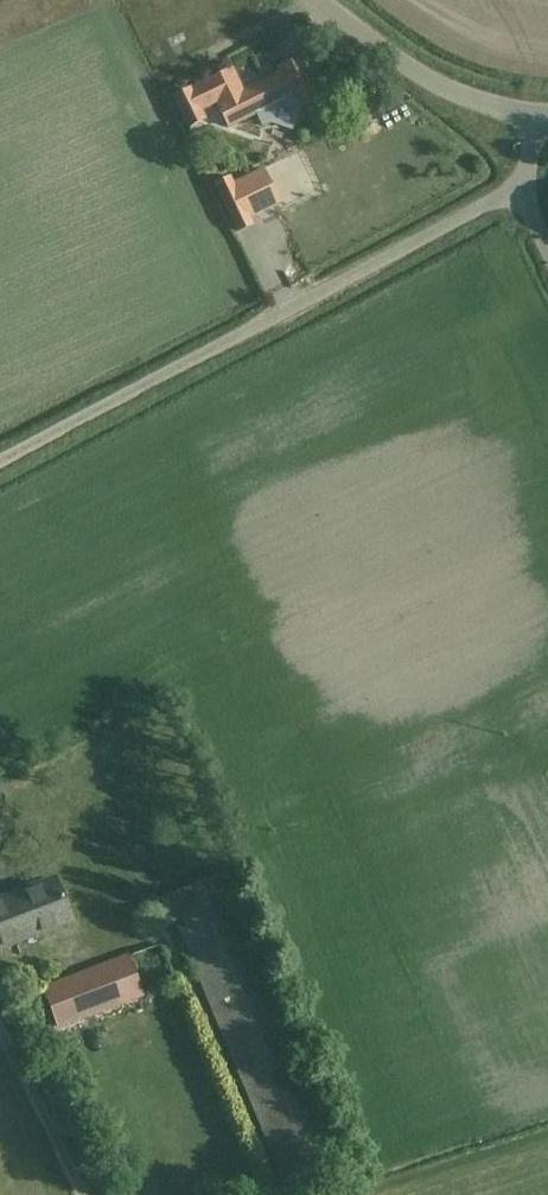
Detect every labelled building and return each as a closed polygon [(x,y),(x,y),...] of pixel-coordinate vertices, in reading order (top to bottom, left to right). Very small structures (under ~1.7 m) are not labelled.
[(244,91),(240,83),(233,69),(207,82),(207,83),(191,90),(191,89),(174,98),(188,128),(205,119),(201,111),(218,103),(230,128),(258,114),(264,127),(272,123),(292,130),(299,110),(323,98),(313,77),(314,77),(311,71),(310,72),(302,57),(279,68),(281,73),(244,91)] [(238,232),(240,231),(253,225),(250,218),(280,204),(263,170),(234,184),(230,178),(215,185),(238,232)] [(358,1154),(230,863),(157,895),(285,1186),(358,1154)] [(67,925),(45,880),(0,901),(0,957),(67,925)] [(181,982),(164,940),(39,992),(57,1034),(181,982)]
